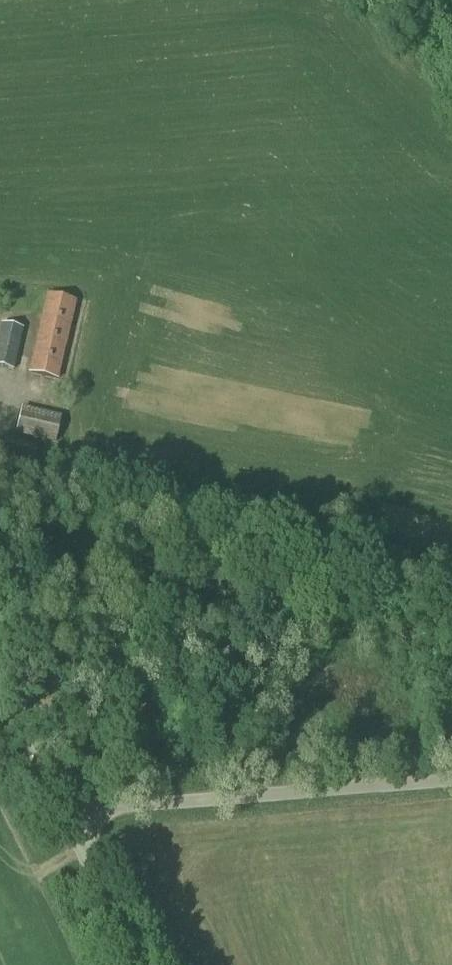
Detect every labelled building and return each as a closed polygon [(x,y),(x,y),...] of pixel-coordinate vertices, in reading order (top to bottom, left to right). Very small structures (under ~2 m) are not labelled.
[(58,381),(76,302),(46,295),(28,374),(58,381)] [(23,329),(1,324),(0,328),(0,368),(13,371),(23,329)] [(55,445),(61,417),(21,408),(15,436),(55,445)] [(36,448),(5,440),(0,461),(0,463),(31,471),(36,448)]
